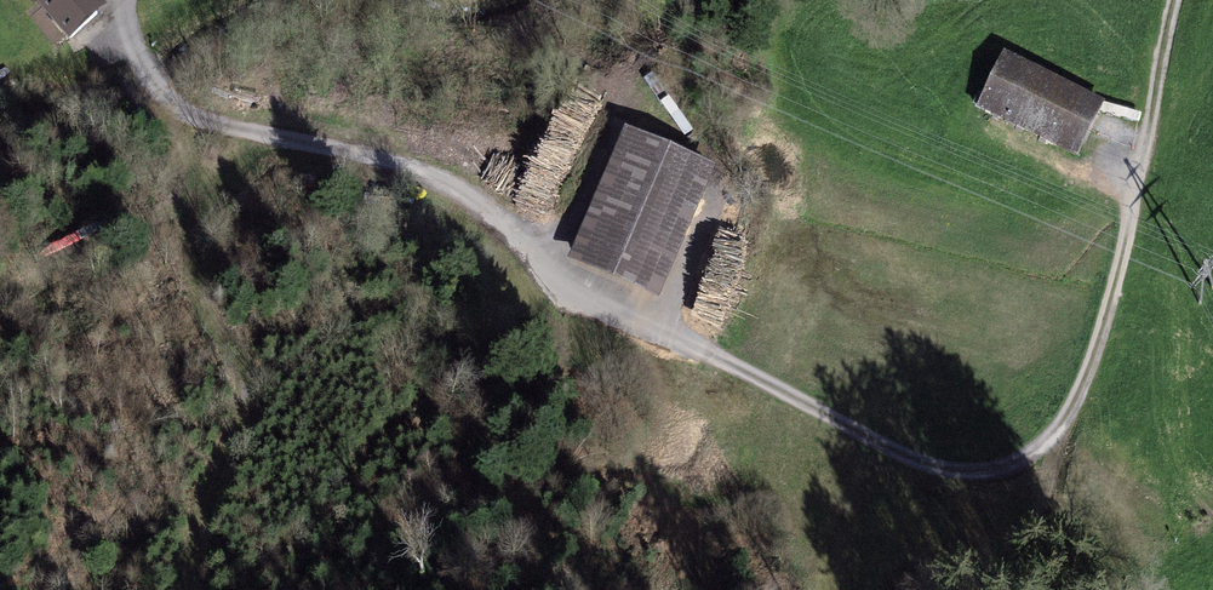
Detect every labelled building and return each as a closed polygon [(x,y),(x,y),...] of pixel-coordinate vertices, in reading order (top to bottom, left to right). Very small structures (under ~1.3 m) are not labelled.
[(38,4),(70,43),(107,12),(97,0),(43,0),(38,4)] [(1107,106),(1004,59),(979,114),(1082,160),(1107,106)] [(624,138),(569,269),(659,307),(714,175),(624,138)] [(698,318),(729,329),(758,248),(728,237),(698,318)]
